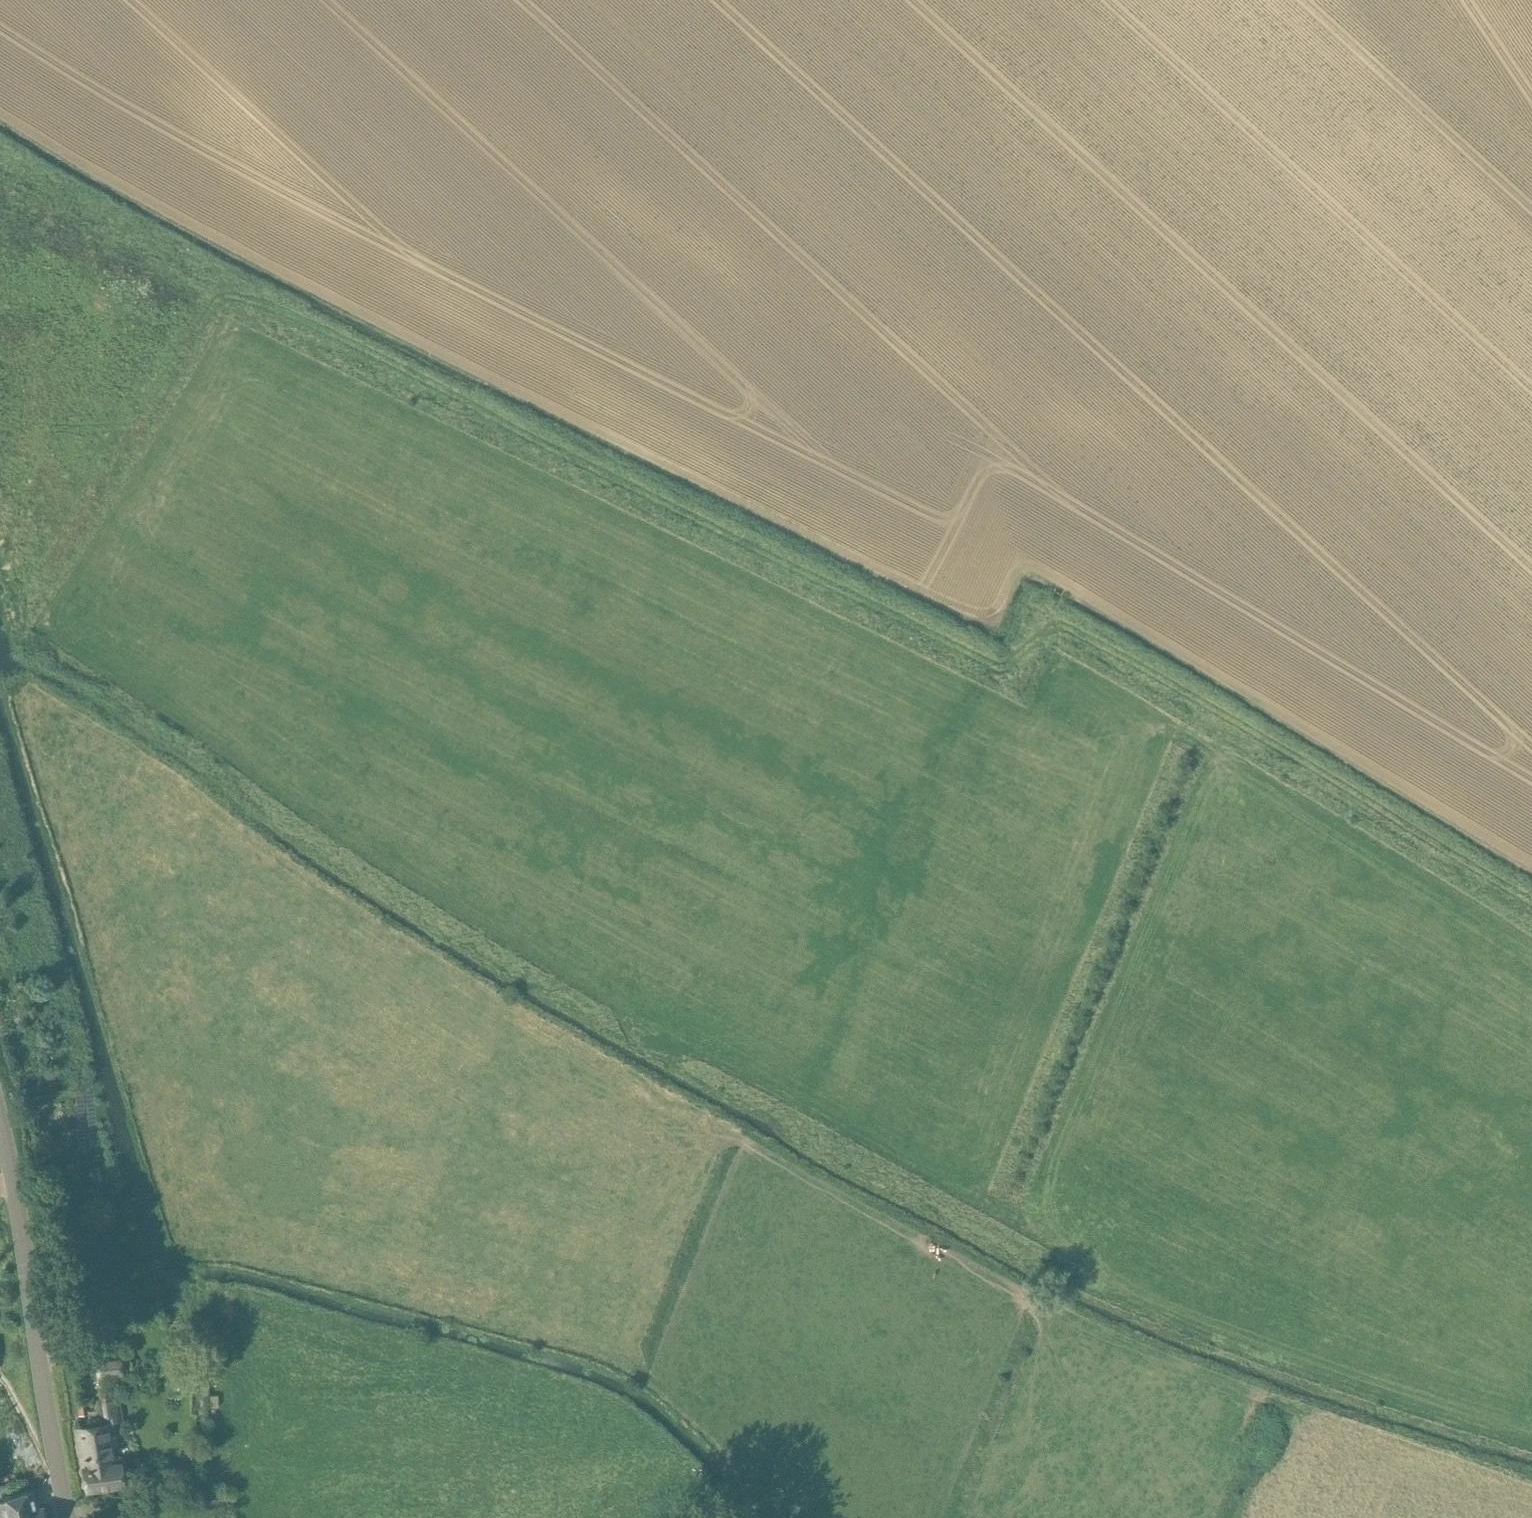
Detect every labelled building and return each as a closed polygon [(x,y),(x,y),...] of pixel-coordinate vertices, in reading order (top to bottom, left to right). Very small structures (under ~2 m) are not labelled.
[(92,1171),(89,1172),(91,1181),(94,1180),(95,1183),(104,1181),(100,1166),(91,1168),(92,1171)] [(100,1377),(124,1373),(128,1373),(126,1356),(120,1356),(121,1359),(98,1363),(100,1377)] [(87,1490),(107,1487),(126,1483),(123,1465),(118,1466),(114,1445),(119,1444),(115,1423),(125,1421),(121,1398),(120,1389),(102,1392),(106,1416),(111,1416),(112,1422),(76,1428),(87,1490)] [(0,1499),(0,1506),(3,1517),(11,1517),(38,1511),(37,1508),(33,1491),(13,1496),(0,1499)] [(11,1517),(47,1517),(44,1506),(37,1508),(38,1511),(11,1517)]
